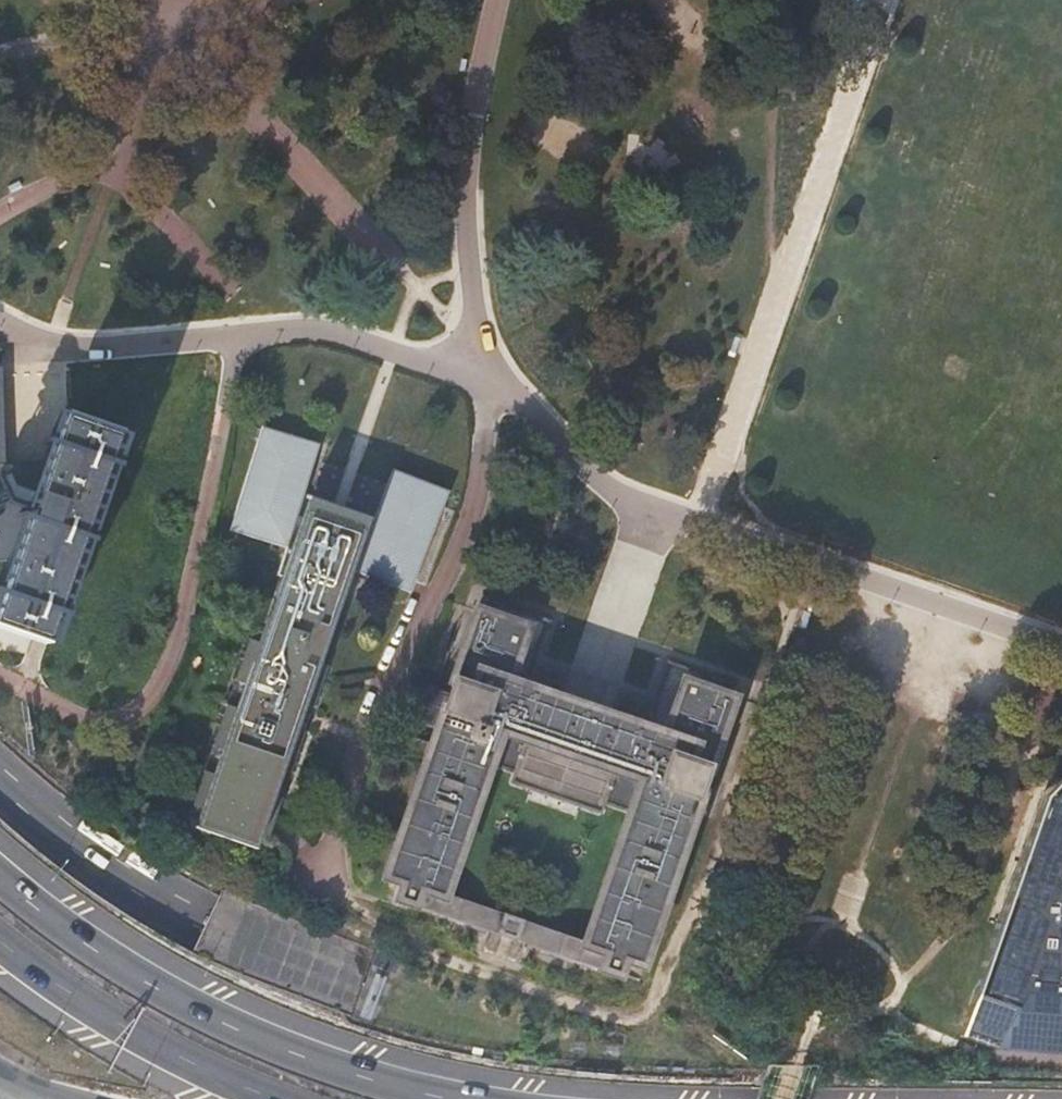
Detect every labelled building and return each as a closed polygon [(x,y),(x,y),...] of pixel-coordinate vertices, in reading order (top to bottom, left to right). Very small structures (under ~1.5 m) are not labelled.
[(0,597),(0,627),(46,643),(119,431),(64,412),(47,461),(5,463),(1,367),(0,367),(0,560),(13,559),(0,597)] [(198,828),(253,847),(257,835),(269,839),(283,796),(271,792),(279,769),(291,773),(306,731),(294,726),(302,703),(314,707),(328,665),(316,660),(348,568),(356,571),(410,592),(449,490),(394,469),(366,540),(359,537),(366,517),(344,510),(361,460),(362,460),(367,443),(362,441),(357,440),(349,455),(351,456),(334,506),(311,498),(305,519),(297,516),(319,443),(262,426),(230,530),(286,547),(294,549),(262,642),(250,638),(235,680),(247,685),(239,708),(227,704),(213,746),(225,750),(217,774),(205,770),(190,812),(202,816),(198,828)] [(489,934),(483,950),(518,962),(523,946),(617,978),(622,963),(643,970),(738,679),(718,673),(717,675),(666,657),(647,712),(628,705),(632,692),(622,688),(615,706),(590,697),(564,688),(570,670),(560,667),(555,680),(535,673),(554,619),(502,601),(503,599),(483,592),(384,877),(399,882),(392,900),(489,934)] [(1057,784),(1044,797),(959,1036),(994,1050),(1061,1056),(1061,786),(1057,784)]
